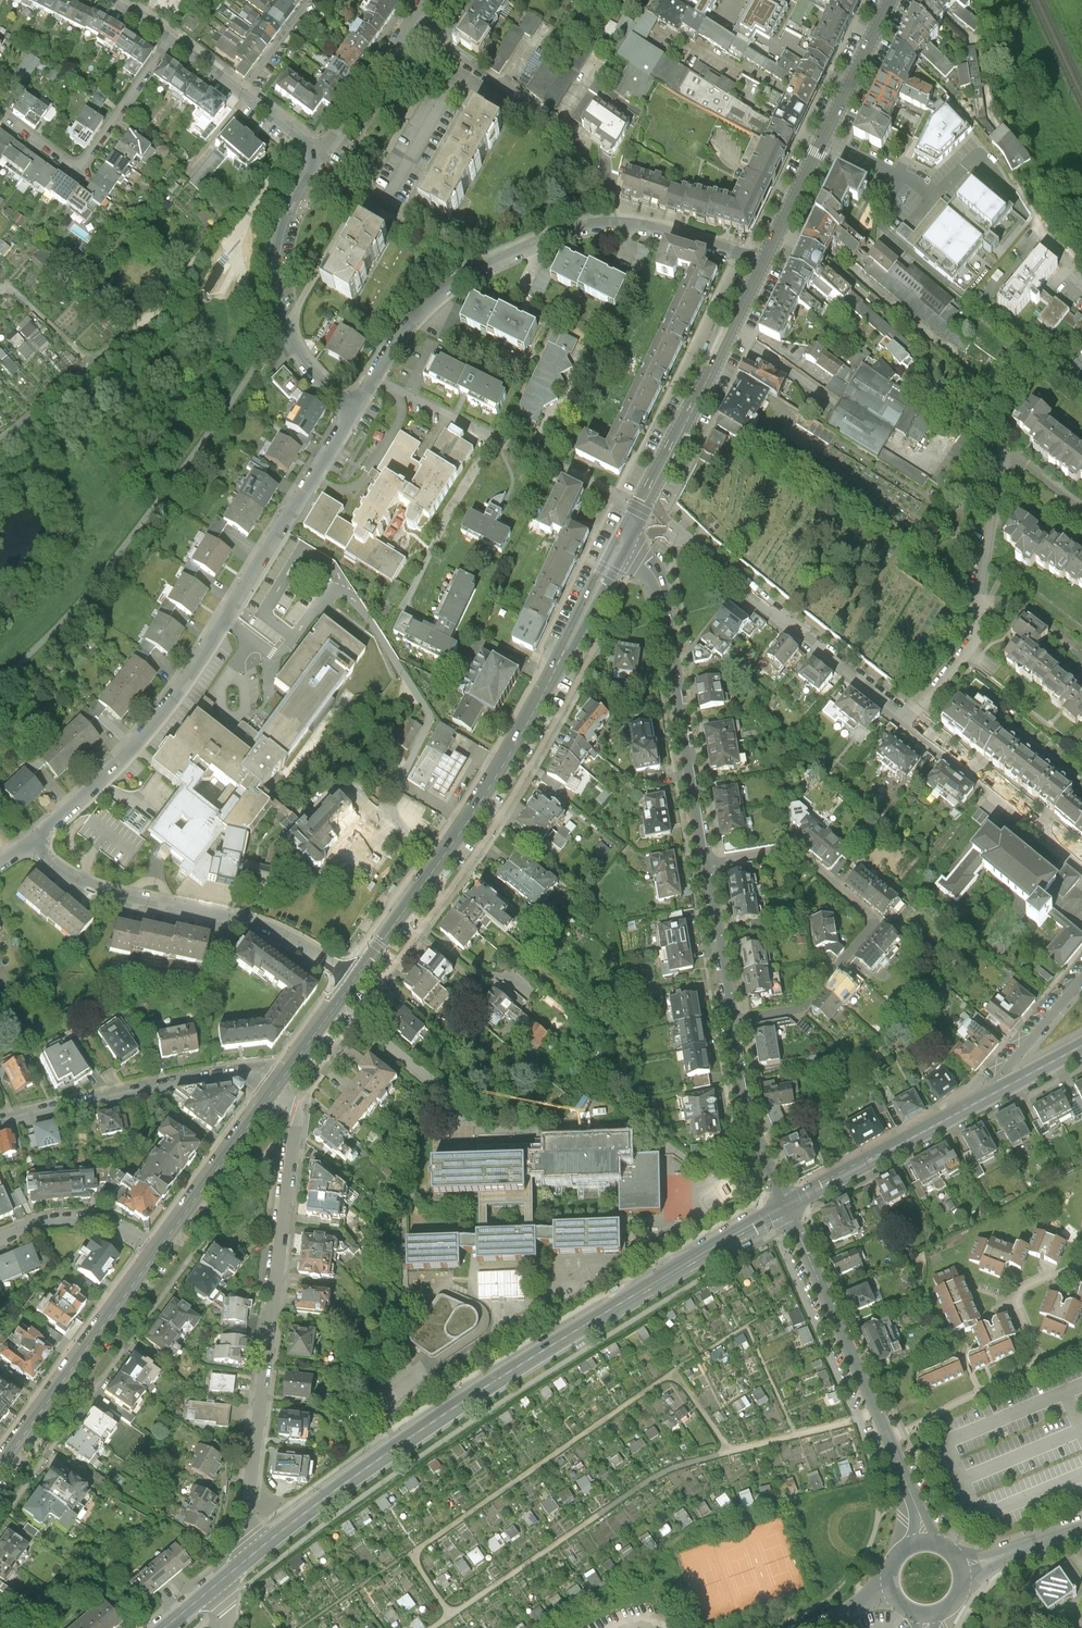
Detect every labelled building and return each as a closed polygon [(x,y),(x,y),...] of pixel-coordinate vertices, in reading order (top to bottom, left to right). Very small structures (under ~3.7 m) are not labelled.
[(23,2),(37,9),(41,0),(24,0),(23,2)] [(37,9),(52,17),(60,0),(41,0),(37,9)] [(61,0),(60,0),(52,17),(67,25),(76,8),(61,0)] [(215,47),(233,60),(234,59),(236,57),(240,50),(245,44),(250,37),(255,31),(260,24),(264,18),(269,11),(274,5),(277,0),(249,0),(215,47)] [(274,5),(290,17),(295,10),(281,0),(277,0),(274,5)] [(295,10),(300,4),(295,0),(281,0),(295,10)] [(369,15),(386,26),(394,14),(374,0),(370,0),(370,1),(368,0),(366,0),(360,9),(369,15)] [(403,1),(401,0),(374,0),(394,14),(403,1)] [(509,0),(482,0),(481,2),(499,14),(506,5),(509,0)] [(685,4),(700,12),(695,21),(703,26),(709,17),(711,18),(721,0),(687,0),(685,4)] [(770,45),(788,10),(777,4),(779,0),(740,0),(751,6),(731,43),(736,46),(748,53),(752,47),(756,40),(757,37),(760,39),(770,45)] [(857,10),(837,1),(836,0),(832,0),(829,6),(816,0),(814,0),(810,8),(815,10),(829,17),(830,16),(849,26),(857,10)] [(837,1),(857,10),(862,0),(836,0),(837,1)] [(915,12),(933,29),(944,18),(941,16),(924,0),(920,0),(915,12)] [(941,16),(947,10),(954,1),(952,0),(924,0),(941,16)] [(954,1),(965,10),(970,4),(969,0),(952,0),(954,1)] [(660,1),(648,20),(658,26),(696,47),(699,41),(707,28),(703,26),(695,21),(681,13),(660,1)] [(979,22),(965,10),(954,1),(947,10),(952,15),(953,14),(975,31),(981,24),(979,22)] [(487,33),(499,14),(481,2),(469,20),(487,33)] [(815,48),(815,47),(820,36),(814,33),(812,35),(801,30),(802,28),(800,26),(803,21),(806,22),(808,19),(805,18),(807,14),(806,14),(808,10),(813,13),(815,10),(810,8),(802,4),(786,33),(796,38),(815,48)] [(274,5),(269,11),(285,23),(290,17),(274,5)] [(512,9),(506,5),(499,14),(505,18),(512,9)] [(67,25),(81,32),(90,15),(76,8),(67,25)] [(269,11),(264,18),(281,30),(285,23),(269,11)] [(915,12),(909,24),(930,44),(938,34),(933,29),(915,12)] [(90,14),(90,15),(81,32),(97,40),(106,22),(90,14)] [(514,27),(489,67),(500,73),(525,33),(532,37),(542,21),(530,14),(520,30),(514,27)] [(378,37),(386,26),(369,15),(362,26),(378,37)] [(820,36),(815,47),(834,58),(843,43),(849,26),(830,16),(829,17),(820,36)] [(264,18),(260,24),(276,36),(281,30),(264,18)] [(190,20),(184,29),(192,35),(198,26),(190,20)] [(487,33),(469,20),(454,42),(454,43),(454,44),(457,46),(460,40),(463,42),(462,44),(471,51),(473,49),(480,54),(492,36),(487,33)] [(648,20),(633,41),(645,49),(658,26),(648,20)] [(617,27),(604,21),(599,32),(612,38),(617,27)] [(124,34),(106,22),(97,40),(113,51),(124,34)] [(260,24),(255,31),(271,43),(276,36),(260,24)] [(370,49),(378,37),(362,26),(359,24),(351,37),(353,38),(370,49)] [(909,24),(897,48),(914,63),(921,54),(946,77),(955,68),(930,44),(909,24)] [(731,43),(707,28),(699,41),(728,59),(736,46),(731,43)] [(538,50),(517,84),(528,92),(545,105),(555,114),(595,50),(582,43),(568,68),(556,60),(570,36),(558,30),(544,54),(538,50)] [(255,31),(250,37),(266,49),(271,43),(255,31)] [(137,43),(124,34),(113,51),(127,59),(137,43)] [(250,37),(245,44),(261,56),(266,49),(250,37)] [(353,38),(346,49),(363,60),(370,49),(353,38)] [(630,71),(650,84),(665,61),(645,49),(633,41),(618,64),(619,65),(630,71)] [(152,52),(137,43),(127,59),(141,69),(152,52)] [(245,44),(240,50),(257,62),(261,56),(245,44)] [(748,53),(736,46),(728,59),(741,66),(744,61),(748,53)] [(808,62),(806,66),(824,78),(827,73),(834,58),(815,47),(815,48),(808,62)] [(363,60),(346,49),(345,48),(335,63),(352,75),(363,60)] [(897,48),(882,80),(906,92),(909,85),(908,82),(916,65),(914,63),(897,48)] [(975,48),(965,50),(968,66),(958,67),(961,87),(971,85),(978,128),(996,148),(1009,136),(1003,130),(996,135),(986,122),(975,48)] [(240,50),(236,57),(243,62),(252,69),(257,62),(240,50)] [(774,68),(748,53),(744,61),(769,76),(774,68)] [(41,63),(30,55),(17,74),(28,82),(41,63)] [(607,67),(596,85),(607,92),(608,93),(620,74),(615,71),(619,65),(618,64),(609,58),(605,65),(607,67)] [(330,70),(326,75),(344,88),(352,75),(335,63),(330,60),(326,67),(330,70)] [(164,61),(151,79),(167,91),(180,73),(164,61)] [(656,87),(677,100),(691,77),(665,61),(650,84),(656,87)] [(244,79),(252,69),(243,62),(235,72),(244,79)] [(824,78),(806,66),(798,83),(816,94),(824,78)] [(792,79),(774,68),(769,76),(786,86),(788,86),(790,83),(792,79)] [(644,108),(656,87),(650,84),(630,71),(614,97),(618,99),(625,103),(628,98),(644,108)] [(195,84),(180,73),(167,91),(182,102),(195,84)] [(290,101),(302,86),(287,75),(276,90),(290,101)] [(344,88),(326,75),(323,80),(322,80),(317,87),(335,100),(344,88)] [(754,139),(766,145),(775,127),(753,115),(691,77),(677,100),(754,139)] [(789,98),(788,101),(807,112),(809,108),(816,94),(798,83),(792,79),(790,83),(795,86),(789,98)] [(880,83),(875,94),(896,105),(900,98),(926,111),(929,103),(906,92),(882,80),(880,83)] [(209,94),(195,84),(182,102),(196,112),(209,94)] [(910,86),(909,85),(906,92),(929,103),(935,106),(941,100),(934,93),(915,84),(911,85),(910,86)] [(583,128),(597,107),(607,92),(596,85),(590,94),(572,121),(583,128)] [(313,94),(302,86),(290,101),(311,116),(321,103),(330,108),(335,100),(317,87),(316,88),(317,88),(313,94)] [(94,98),(89,105),(99,111),(109,97),(98,89),(92,97),(94,98)] [(766,105),(776,110),(782,99),(766,91),(761,101),(767,104),(766,105)] [(607,92),(597,107),(603,111),(604,110),(609,113),(618,99),(614,97),(608,93),(607,92)] [(225,106),(209,94),(196,112),(212,124),(225,106)] [(886,125),(896,105),(875,94),(870,104),(864,115),(886,125)] [(941,100),(935,106),(929,103),(926,111),(935,115),(935,117),(930,121),(914,154),(937,165),(976,126),(947,95),(941,100)] [(24,123),(36,106),(25,98),(13,115),(24,123)] [(807,112),(788,101),(777,123),(775,127),(795,137),(797,133),(807,112)] [(36,106),(24,123),(35,131),(43,119),(47,114),(36,106)] [(597,107),(583,128),(599,139),(596,144),(604,148),(603,151),(606,153),(610,156),(614,157),(616,156),(622,146),(624,143),(625,143),(627,139),(628,136),(628,135),(631,129),(630,127),(626,124),(609,113),(604,110),(603,111),(597,107)] [(47,114),(43,119),(50,124),(57,113),(51,108),(47,114)] [(633,108),(626,124),(630,127),(631,129),(636,133),(645,116),(633,108)] [(470,126),(460,144),(485,158),(503,126),(475,110),(467,124),(470,126)] [(83,112),(74,124),(92,137),(101,124),(83,112)] [(864,115),(854,136),(875,146),(882,149),(892,128),(886,125),(864,115)] [(83,150),(92,137),(74,124),(69,131),(67,129),(62,136),(83,150)] [(232,124),(215,144),(218,147),(209,157),(219,166),(228,155),(248,172),(264,152),(232,124)] [(775,127),(766,145),(786,156),(795,137),(775,127)] [(133,128),(129,133),(139,140),(142,135),(133,128)] [(636,133),(631,129),(628,135),(628,136),(627,139),(631,142),(636,133)] [(129,133),(120,145),(140,159),(147,164),(156,152),(139,140),(129,133)] [(1013,173),(1031,161),(1028,156),(1020,146),(1010,135),(1009,136),(996,148),(1004,156),(1013,173)] [(12,145),(0,136),(0,161),(12,145)] [(631,142),(627,139),(625,143),(624,143),(622,146),(616,156),(614,157),(610,156),(612,175),(619,177),(625,155),(627,149),(628,150),(628,149),(631,142)] [(752,176),(750,179),(770,189),(772,186),(780,169),(786,156),(766,145),(754,139),(741,166),(754,172),(752,176)] [(466,190),(485,158),(460,144),(442,175),(466,190)] [(11,169),(23,153),(12,145),(0,161),(11,169)] [(120,145),(112,156),(129,169),(132,170),(140,159),(120,145)] [(11,169),(22,177),(34,160),(23,153),(11,169)] [(112,156),(104,167),(122,180),(129,169),(112,156)] [(209,157),(189,181),(199,190),(219,166),(209,157)] [(22,177),(32,185),(45,168),(34,160),(22,177)] [(634,163),(625,160),(620,176),(628,177),(629,172),(631,173),(634,163)] [(104,167),(98,176),(115,188),(122,180),(104,167)] [(32,185),(42,192),(54,175),(45,168),(32,185)] [(866,183),(838,169),(823,200),(840,214),(849,196),(858,200),(866,183)] [(631,173),(629,172),(628,177),(626,182),(624,189),(626,189),(624,198),(641,204),(642,203),(649,178),(631,173)] [(42,192),(53,200),(65,183),(54,175),(42,192)] [(448,222),(466,190),(442,175),(431,193),(428,191),(420,206),(448,222)] [(98,176),(91,186),(108,199),(115,188),(98,176)] [(656,180),(649,178),(642,203),(666,211),(667,210),(672,191),(662,184),(663,181),(657,179),(656,180)] [(749,234),(770,189),(750,179),(747,178),(742,189),(741,189),(737,196),(738,196),(736,201),(737,201),(735,205),(717,199),(710,222),(749,234)] [(951,207),(941,198),(913,232),(906,240),(917,249),(915,251),(953,282),(982,247),(991,254),(995,250),(999,245),(989,237),(1012,210),(975,179),(951,207)] [(53,200),(65,208),(77,191),(65,183),(53,200)] [(91,186),(83,196),(92,202),(101,208),(108,199),(91,186)] [(681,194),(672,191),(667,210),(685,215),(685,214),(691,194),(691,192),(682,189),(681,194)] [(83,196),(77,191),(65,208),(85,222),(92,213),(87,209),(92,202),(83,196)] [(696,196),(691,194),(685,214),(690,216),(710,222),(717,199),(697,193),(696,196)] [(846,219),(840,214),(823,200),(816,213),(860,250),(866,244),(843,224),(846,219)] [(25,218),(18,213),(12,220),(19,226),(25,218)] [(826,256),(836,237),(840,240),(837,243),(854,257),(855,258),(861,251),(860,250),(816,213),(802,244),(826,256)] [(344,251),(347,252),(372,267),(389,238),(363,223),(356,235),(354,234),(344,251)] [(903,223),(896,232),(906,240),(913,232),(903,223)] [(791,266),(816,278),(844,302),(852,293),(828,273),(827,274),(824,277),(819,272),(826,256),(802,244),(791,266)] [(633,396),(612,440),(633,450),(643,428),(654,406),(665,382),(675,362),(685,340),(696,318),(707,296),(718,273),(704,267),(707,257),(684,251),(666,245),(657,274),(674,279),(679,269),(693,273),(675,308),(654,352),(633,396)] [(651,248),(638,245),(635,257),(631,270),(643,273),(647,261),(651,248)] [(898,263),(879,247),(870,258),(888,274),(898,263)] [(855,258),(854,257),(852,260),(903,303),(904,303),(944,337),(964,352),(972,342),(948,324),(888,274),(870,258),(861,251),(855,258)] [(353,300),(372,267),(347,252),(336,271),(332,269),(323,284),(336,292),(337,290),(353,300)] [(1015,318),(1031,300),(1032,301),(1031,301),(1037,306),(1040,302),(1049,310),(1037,323),(1051,335),(1063,321),(1069,313),(1056,302),(1054,303),(1039,291),(1058,268),(1040,253),(998,304),(1015,318)] [(590,267),(564,254),(558,267),(552,279),(578,292),(579,290),(590,267)] [(541,303),(552,279),(558,267),(546,261),(529,297),(541,303)] [(898,263),(888,274),(948,324),(962,307),(913,265),(907,271),(898,263)] [(591,265),(590,267),(579,290),(616,307),(627,282),(591,265)] [(791,266),(785,278),(807,289),(808,290),(811,283),(814,286),(813,286),(813,287),(828,299),(829,297),(840,306),(844,302),(816,278),(791,266)] [(803,299),(807,289),(785,278),(778,294),(798,304),(800,305),(815,317),(821,310),(809,300),(807,300),(806,301),(803,299)] [(88,286),(95,294),(102,287),(94,279),(88,286)] [(980,294),(986,300),(996,291),(990,285),(980,294)] [(863,303),(852,293),(844,302),(856,312),(862,304),(863,303)] [(780,341),(798,304),(778,294),(760,331),(780,341)] [(466,311),(461,322),(488,335),(489,333),(500,311),(473,298),(466,311)] [(903,352),(910,345),(862,304),(856,312),(885,337),(878,345),(884,350),(883,351),(908,368),(913,360),(903,352)] [(438,340),(450,346),(461,322),(466,311),(455,305),(438,340)] [(501,309),(500,311),(489,333),(525,350),(537,326),(501,309)] [(1074,330),(1081,321),(1081,317),(1078,314),(1074,318),(1069,313),(1063,321),(1074,330)] [(49,344),(27,316),(15,325),(17,327),(6,336),(27,361),(49,344)] [(1074,330),(1080,335),(1081,333),(1081,321),(1074,330)] [(364,343),(340,328),(332,342),(326,353),(349,367),(357,354),(364,343)] [(513,421),(533,431),(544,408),(551,404),(558,400),(553,392),(565,385),(560,376),(573,369),(567,359),(572,355),(578,343),(555,332),(513,421)] [(836,378),(844,366),(824,351),(813,346),(808,353),(806,352),(803,357),(816,364),(836,378)] [(988,369),(998,363),(992,354),(987,357),(983,351),(978,354),(988,369)] [(1077,362),(1076,361),(1067,372),(1081,384),(1081,356),(1077,362)] [(825,427),(836,434),(877,460),(884,449),(896,429),(907,438),(919,445),(936,416),(895,387),(900,379),(874,361),(873,362),(868,358),(862,365),(859,371),(855,377),(841,401),(825,427)] [(433,360),(424,379),(459,395),(461,391),(465,394),(470,396),(468,401),(497,415),(506,396),(502,394),(504,390),(442,361),(441,364),(433,360)] [(739,375),(741,376),(770,394),(778,398),(787,379),(760,366),(759,367),(758,367),(759,365),(753,362),(750,363),(749,366),(745,364),(739,375)] [(271,378),(291,398),(292,396),(301,401),(304,396),(298,390),(305,384),(284,365),(271,378)] [(826,390),(841,401),(855,377),(859,371),(853,367),(851,370),(844,366),(836,378),(826,390)] [(719,416),(721,417),(749,434),(758,420),(754,418),(760,408),(761,409),(770,394),(741,376),(731,391),(735,393),(729,402),(728,402),(723,410),(722,410),(719,416)] [(301,401),(286,424),(300,433),(308,437),(311,433),(325,409),(304,396),(301,401)] [(1025,424),(1040,436),(1054,419),(1057,415),(1039,400),(1026,416),(1029,419),(1025,424)] [(721,417),(717,426),(718,426),(742,441),(741,443),(747,447),(754,437),(749,434),(721,417)] [(1081,478),(1081,442),(1054,419),(1040,436),(1038,438),(1042,442),(1040,444),(1081,478)] [(323,495),(304,527),(325,540),(326,538),(346,551),(345,554),(392,582),(394,579),(406,559),(375,541),(378,536),(381,537),(384,532),(382,531),(383,528),(385,525),(388,526),(391,520),(389,519),(400,500),(405,503),(404,505),(412,510),(409,514),(409,515),(408,518),(408,520),(407,522),(408,526),(414,530),(417,529),(420,531),(424,530),(426,526),(428,525),(430,521),(456,479),(474,450),(462,443),(465,438),(452,430),(450,435),(446,433),(430,459),(429,459),(426,464),(428,466),(427,468),(424,466),(424,467),(412,460),(421,445),(401,433),(378,470),(386,476),(385,478),(379,475),(379,474),(377,478),(375,481),(381,485),(376,494),(373,492),(370,498),(372,499),(368,506),(366,505),(362,510),(365,512),(361,518),(358,516),(355,522),(357,524),(354,528),(338,518),(344,508),(323,495)] [(714,432),(700,459),(713,467),(727,441),(727,439),(714,432)] [(300,433),(294,443),(302,448),(306,450),(315,436),(311,433),(308,437),(300,433)] [(964,434),(930,481),(943,489),(975,442),(964,434)] [(280,435),(266,458),(287,471),(302,448),(294,443),(280,435)] [(620,477),(633,450),(612,440),(608,449),(598,445),(599,443),(587,437),(577,457),(589,462),(589,463),(591,464),(593,465),(594,465),(620,477)] [(929,478),(884,449),(877,460),(923,489),(929,478)] [(260,463),(254,473),(264,479),(270,469),(260,463)] [(375,482),(375,481),(377,478),(379,474),(379,475),(380,474),(373,470),(368,478),(375,482)] [(254,473),(247,485),(271,500),(278,488),(264,479),(254,473)] [(263,512),(271,500),(247,485),(239,497),(263,512)] [(554,533),(563,538),(568,527),(571,521),(579,506),(579,505),(584,495),(563,485),(541,533),(552,538),(554,533)] [(239,497),(231,509),(256,524),(263,512),(239,497)] [(507,527),(499,523),(505,508),(503,507),(501,506),(504,500),(501,499),(499,498),(496,499),(493,501),(490,504),(488,508),(490,509),(486,517),(477,513),(476,516),(471,514),(461,533),(502,552),(511,533),(506,531),(507,527)] [(583,507),(579,505),(579,506),(571,521),(568,527),(572,529),(572,527),(573,527),(583,507)] [(248,536),(256,524),(231,509),(224,521),(229,524),(248,536)] [(1004,537),(1018,549),(1014,554),(1028,565),(1033,559),(1048,542),(1034,531),(1037,528),(1020,514),(1006,531),(1008,532),(1004,537)] [(201,539),(204,541),(206,537),(216,544),(229,524),(224,521),(216,516),(201,539)] [(717,519),(707,530),(723,544),(733,533),(717,519)] [(563,538),(548,571),(568,580),(578,559),(589,536),(573,528),(573,527),(572,527),(572,529),(568,527),(563,538)] [(1053,536),(1048,542),(1033,559),(1046,570),(1049,566),(1063,578),(1065,576),(1081,557),(1066,544),(1065,546),(1053,536)] [(204,541),(198,550),(222,565),(230,553),(216,544),(206,537),(204,541)] [(214,577),(222,565),(198,550),(190,562),(202,569),(214,577)] [(1081,557),(1065,576),(1077,587),(1080,584),(1081,585),(1081,556),(1081,557)] [(193,584),(202,569),(190,562),(179,580),(180,581),(182,577),(193,584)] [(547,624),(568,580),(548,571),(526,615),(547,624)] [(403,615),(395,632),(406,637),(404,642),(449,663),(457,645),(451,642),(475,589),(473,588),(475,581),(457,573),(435,619),(441,621),(438,626),(436,631),(403,615)] [(180,581),(175,589),(199,605),(207,593),(193,584),(182,577),(180,581)] [(191,617),(199,605),(175,589),(167,601),(177,608),(191,617)] [(154,619),(157,621),(159,617),(168,623),(177,608),(167,601),(166,601),(154,619)] [(729,605),(714,622),(737,641),(743,633),(750,622),(749,621),(729,605)] [(754,614),(749,621),(750,622),(743,633),(750,638),(756,631),(760,634),(767,624),(754,614)] [(526,615),(513,642),(533,652),(539,641),(546,625),(547,625),(547,624),(526,615)] [(157,621),(151,629),(175,644),(182,632),(168,623),(159,617),(157,621)] [(1042,689),(1055,673),(1057,671),(1044,661),(1045,660),(1033,650),(1046,634),(1026,617),(1011,636),(1021,644),(1018,647),(1013,643),(1002,657),(1007,661),(1004,664),(1012,671),(1015,668),(1042,689)] [(275,683),(293,697),(326,647),(337,655),(335,658),(339,661),(340,661),(348,667),(351,664),(354,667),(365,652),(322,620),(275,683)] [(694,666),(707,665),(715,655),(723,662),(734,649),(732,647),(737,641),(714,622),(698,641),(704,646),(701,649),(698,646),(694,647),(692,650),(694,666)] [(167,655),(175,644),(151,629),(144,640),(146,642),(156,648),(167,655)] [(772,651),(773,651),(768,657),(775,663),(772,667),(780,674),(788,664),(799,650),(784,638),(778,645),(777,644),(772,651)] [(146,642),(133,659),(142,667),(156,648),(146,642)] [(616,663),(615,672),(636,675),(640,653),(639,653),(640,649),(619,646),(618,650),(617,659),(616,659),(615,663),(616,663)] [(150,767),(155,771),(159,774),(179,788),(181,790),(146,837),(156,845),(159,847),(162,849),(161,851),(158,855),(162,858),(165,860),(169,855),(183,865),(193,873),(206,856),(223,834),(224,835),(220,856),(221,856),(244,860),(244,859),(248,837),(246,835),(247,833),(251,835),(272,808),(273,807),(256,794),(259,791),(261,792),(262,791),(278,769),(280,771),(354,672),(348,667),(340,661),(339,661),(335,658),(337,655),(326,647),(293,697),(263,738),(246,727),(244,730),(239,726),(231,737),(232,738),(230,741),(196,714),(172,745),(168,743),(167,744),(165,742),(157,754),(159,755),(155,761),(150,767)] [(806,656),(799,650),(788,664),(794,670),(806,656)] [(466,697),(486,708),(485,709),(495,714),(495,715),(496,716),(497,714),(499,710),(500,709),(500,708),(502,705),(503,704),(502,704),(504,701),(505,701),(506,699),(505,699),(507,696),(508,696),(508,695),(508,694),(510,691),(511,690),(512,686),(513,687),(514,685),(513,685),(515,682),(516,682),(516,680),(519,675),(520,675),(520,673),(519,672),(518,673),(496,660),(496,659),(493,657),(492,658),(484,653),(484,652),(482,651),(481,653),(482,653),(460,692),(459,692),(458,693),(460,694),(464,696),(463,698),(465,699),(466,697)] [(133,659),(124,670),(146,688),(155,678),(142,667),(133,659)] [(812,661),(799,677),(819,693),(832,677),(812,661)] [(138,699),(146,688),(124,670),(115,680),(138,699)] [(1055,673),(1042,689),(1040,691),(1065,711),(1061,715),(1074,726),(1078,722),(1080,725),(1081,723),(1081,695),(1055,673)] [(706,694),(708,707),(731,704),(727,677),(712,679),(704,680),(706,694)] [(115,680),(107,691),(129,709),(138,699),(115,680)] [(120,720),(129,709),(107,691),(98,701),(107,709),(120,720)] [(841,716),(849,722),(865,703),(851,691),(836,709),(843,714),(841,716)] [(274,716),(284,703),(275,696),(270,702),(265,709),(274,716)] [(192,711),(203,716),(209,702),(198,697),(192,711)] [(485,709),(486,708),(466,697),(453,721),(472,732),(485,709)] [(617,714),(599,699),(583,718),(586,721),(579,730),(596,744),(603,735),(601,733),(617,714)] [(98,701),(90,711),(96,719),(98,720),(107,709),(98,701)] [(968,705),(967,706),(960,701),(942,723),(962,738),(989,706),(984,703),(983,704),(978,701),(972,708),(968,705)] [(881,714),(865,703),(849,722),(854,726),(857,729),(866,734),(867,732),(881,714)] [(1001,733),(991,725),(998,716),(991,711),(993,710),(989,706),(962,738),(982,755),(1001,733)] [(88,710),(78,719),(86,728),(96,719),(90,711),(88,710)] [(423,722),(414,716),(412,721),(421,727),(423,722)] [(78,719),(68,729),(88,750),(98,740),(86,728),(78,719)] [(412,721),(411,721),(397,744),(408,751),(422,727),(421,727),(412,721)] [(712,726),(715,750),(744,745),(740,721),(712,726)] [(889,738),(890,737),(891,738),(898,729),(890,723),(883,733),(889,738)] [(442,724),(408,780),(422,789),(425,791),(433,777),(444,758),(445,757),(454,741),(452,739),(456,732),(442,724)] [(646,727),(631,729),(634,749),(655,745),(652,731),(653,730),(652,727),(650,725),(647,726),(646,727)] [(78,759),(88,750),(68,729),(58,738),(78,759)] [(867,732),(866,734),(857,729),(851,736),(862,747),(871,736),(867,732)] [(596,744),(579,730),(569,747),(587,761),(596,752),(600,758),(605,754),(603,752),(596,744)] [(1036,762),(1001,733),(982,755),(1018,784),(1036,762)] [(882,765),(888,771),(906,750),(891,738),(890,737),(889,738),(877,754),(885,761),(882,765)] [(58,738),(48,747),(68,769),(78,759),(58,738)] [(634,749),(633,749),(637,773),(645,771),(651,770),(655,770),(656,770),(659,770),(661,768),(660,765),(659,764),(656,745),(655,745),(634,749)] [(746,756),(744,745),(715,750),(718,768),(724,767),(725,771),(753,766),(751,755),(746,756)] [(58,778),(68,769),(48,747),(38,757),(46,766),(58,778)] [(575,783),(587,761),(569,747),(555,772),(563,777),(575,783)] [(606,747),(603,752),(605,754),(608,757),(611,750),(606,747)] [(920,761),(906,750),(888,771),(895,776),(899,772),(907,779),(921,762),(920,761)] [(934,758),(927,753),(920,761),(921,762),(927,767),(934,758)] [(444,758),(433,777),(439,780),(432,791),(439,795),(445,799),(467,761),(461,758),(455,754),(451,760),(445,757),(444,758)] [(38,757),(23,771),(31,780),(46,766),(38,757)] [(1072,792),(1036,762),(1018,784),(1054,814),(1068,796),(1072,792)] [(927,786),(940,798),(957,777),(941,764),(929,780),(930,782),(927,786)] [(23,771),(13,780),(31,800),(41,790),(31,780),(23,771)] [(555,772),(552,771),(548,776),(559,782),(563,777),(555,772)] [(661,773),(647,776),(649,788),(663,786),(661,773)] [(974,790),(957,777),(940,798),(954,809),(956,811),(956,810),(974,790)] [(720,781),(722,788),(736,786),(734,778),(720,781)] [(21,810),(31,800),(13,780),(2,790),(7,795),(16,804),(21,810)] [(722,790),(725,812),(749,808),(746,786),(722,790)] [(541,792),(542,795),(535,803),(559,822),(563,816),(566,818),(572,809),(546,789),(543,789),(541,792)] [(261,792),(259,791),(256,794),(273,807),(272,808),(279,814),(274,819),(280,825),(290,835),(294,831),(292,829),(299,821),(291,813),(291,814),(262,791),(261,792)] [(12,808),(16,804),(7,795),(3,799),(7,803),(12,808)] [(1068,796),(1054,814),(1076,832),(1081,825),(1081,808),(1068,796)] [(649,799),(645,800),(648,816),(667,813),(665,797),(649,799)] [(547,838),(559,822),(535,803),(523,819),(534,828),(547,838)] [(89,819),(79,833),(87,839),(93,844),(97,846),(126,868),(137,854),(147,841),(99,805),(92,815),(89,819)] [(753,831),(749,808),(725,812),(729,835),(753,831)] [(979,808),(971,817),(980,826),(988,816),(979,808)] [(962,815),(956,810),(956,811),(954,809),(947,816),(955,823),(962,815)] [(648,816),(644,817),(648,838),(671,835),(667,813),(648,816)] [(812,825),(803,835),(819,849),(834,831),(815,815),(809,823),(812,825)] [(534,828),(523,819),(519,824),(530,833),(534,828)] [(577,828),(569,822),(564,829),(565,829),(575,838),(578,834),(575,831),(577,828)] [(575,838),(565,829),(558,838),(568,846),(575,838)] [(836,829),(834,831),(819,849),(839,866),(857,846),(836,829)] [(287,852),(290,849),(279,838),(283,833),(280,831),(273,838),(287,852)] [(988,832),(946,882),(942,879),(936,886),(957,903),(977,878),(975,876),(984,866),(1033,908),(1026,916),(1040,927),(1049,917),(1065,930),(1045,955),(1062,969),(1081,945),(1081,936),(1074,930),(1067,924),(1044,904),(1040,901),(1050,889),(1063,899),(1080,879),(1066,868),(1055,881),(1052,878),(1049,876),(1043,871),(1013,846),(1017,841),(1009,835),(1008,836),(1002,843),(988,832)] [(616,848),(608,841),(601,849),(610,856),(616,848)] [(526,846),(515,858),(554,891),(565,879),(526,846)] [(159,861),(162,858),(158,855),(161,851),(162,849),(159,847),(153,856),(156,859),(159,861)] [(662,874),(664,873),(685,870),(681,850),(658,854),(662,874)] [(193,873),(183,865),(179,870),(187,876),(188,875),(204,886),(208,881),(215,882),(232,885),(233,880),(217,877),(215,876),(218,866),(214,865),(214,862),(206,856),(193,873)] [(218,866),(215,876),(217,877),(233,880),(236,881),(237,876),(268,883),(272,865),(244,859),(244,860),(221,856),(220,859),(215,858),(214,862),(214,865),(218,866)] [(544,904),(554,891),(515,858),(505,871),(544,904)] [(735,865),(737,873),(750,871),(757,870),(755,862),(735,865)] [(870,865),(855,882),(872,896),(886,879),(870,865)] [(71,895),(41,870),(22,891),(53,917),(54,916),(71,895)] [(689,893),(685,870),(664,873),(668,897),(689,893)] [(737,873),(741,900),(764,897),(761,875),(751,877),(750,871),(737,873)] [(886,879),(872,896),(891,913),(897,906),(906,895),(886,879)] [(483,881),(483,885),(474,897),(492,912),(512,929),(520,921),(510,912),(514,907),(504,898),(505,896),(498,890),(496,892),(489,886),(489,881),(483,881)] [(72,895),(71,895),(54,916),(81,939),(96,921),(99,918),(72,895)] [(897,906),(906,913),(915,903),(906,895),(897,906)] [(474,897),(462,911),(480,927),(492,912),(474,897)] [(741,900),(745,921),(758,919),(767,918),(764,897),(741,900)] [(690,915),(688,907),(672,910),(673,918),(690,915)] [(462,911),(447,927),(470,947),(484,930),(480,927),(462,911)] [(842,914),(819,918),(823,946),(846,942),(842,914)] [(145,923),(119,917),(113,946),(134,950),(136,945),(140,946),(145,923)] [(758,919),(759,930),(772,928),(770,917),(767,918),(758,919)] [(146,919),(145,923),(140,946),(173,953),(179,926),(146,919)] [(669,946),(674,946),(697,942),(693,919),(665,923),(669,946)] [(179,926),(173,953),(207,960),(213,930),(180,923),(179,926)] [(892,923),(877,941),(894,955),(908,937),(892,923)] [(265,968),(276,976),(288,960),(253,935),(238,957),(256,970),(258,968),(263,971),(265,968)] [(759,940),(747,942),(752,969),(777,965),(774,943),(760,945),(759,940)] [(880,970),(894,955),(877,941),(864,956),(880,970)] [(701,965),(697,942),(674,946),(677,960),(668,962),(670,973),(685,970),(685,967),(701,965)] [(437,950),(423,966),(444,984),(457,967),(437,950)] [(322,985),(288,960),(276,976),(293,989),(309,1001),(310,1002),(322,985)] [(777,965),(752,969),(755,994),(781,990),(777,965)] [(456,995),(444,984),(423,966),(410,982),(420,991),(419,993),(429,1002),(430,1000),(443,1011),(456,995)] [(1056,980),(1060,976),(1049,966),(1045,971),(1056,980)] [(846,974),(833,990),(850,1004),(855,998),(861,1004),(867,997),(861,993),(864,989),(846,974)] [(496,982),(501,986),(521,1003),(526,1007),(533,998),(510,979),(508,981),(501,976),(496,982)] [(1027,983),(1015,998),(1032,1012),(1044,997),(1027,983)] [(502,1025),(516,1008),(521,1003),(501,986),(483,1009),(502,1025)] [(277,1045),(309,1001),(293,989),(270,1020),(273,1042),(277,1045)] [(827,1015),(828,1013),(837,1020),(850,1004),(833,990),(820,1006),(821,1007),(820,1009),(820,1012),(823,1015),(827,1015)] [(709,1017),(705,992),(679,996),(683,1021),(687,1020),(709,1017)] [(1020,1027),(1032,1012),(1015,998),(1010,1004),(1003,999),(996,1008),(1020,1027)] [(526,1007),(521,1003),(516,1008),(525,1015),(521,1019),(530,1027),(538,1017),(526,1007)] [(418,1012),(411,1005),(397,1022),(409,1032),(408,1034),(418,1042),(426,1033),(431,1026),(417,1013),(418,1012)] [(713,1044),(709,1017),(687,1020),(692,1047),(713,1044)] [(761,1022),(763,1030),(783,1026),(799,1024),(798,1018),(792,1017),(761,1022)] [(122,1019),(104,1031),(123,1059),(141,1046),(122,1019)] [(227,1047),(273,1042),(270,1020),(224,1026),(227,1047)] [(541,1020),(529,1034),(544,1047),(556,1033),(541,1020)] [(973,1037),(977,1041),(995,1056),(1007,1041),(985,1022),(973,1037)] [(199,1024),(164,1031),(166,1041),(169,1056),(203,1048),(199,1024)] [(443,1036),(431,1026),(426,1033),(431,1037),(428,1040),(435,1045),(443,1036)] [(783,1026),(763,1030),(768,1062),(788,1059),(783,1026)] [(52,1047),(38,1054),(60,1094),(97,1074),(78,1040),(55,1052),(52,1047)] [(970,1057),(984,1069),(995,1056),(977,1041),(973,1045),(968,1041),(959,1052),(968,1059),(970,1057)] [(717,1070),(713,1044),(692,1047),(696,1073),(699,1073),(715,1070),(717,1070)] [(371,1070),(358,1084),(381,1103),(404,1075),(377,1053),(366,1066),(371,1070)] [(30,1057),(11,1066),(22,1089),(41,1080),(30,1057)] [(936,1079),(948,1097),(966,1085),(953,1067),(936,1079)] [(717,1083),(715,1070),(699,1073),(701,1086),(717,1083)] [(237,1102),(235,1100),(248,1084),(240,1079),(234,1079),(235,1083),(207,1088),(201,1089),(188,1106),(217,1128),(237,1102)] [(188,1106),(201,1089),(207,1088),(206,1084),(179,1088),(179,1091),(177,1093),(188,1101),(186,1105),(188,1106)] [(381,1103),(358,1084),(333,1116),(338,1120),(355,1134),(381,1103)] [(783,1086),(771,1088),(775,1106),(787,1103),(802,1101),(799,1084),(783,1086)] [(1071,1110),(1081,1105),(1081,1094),(1078,1096),(1070,1085),(1059,1091),(1071,1110)] [(922,1088),(901,1100),(912,1119),(933,1107),(922,1088)] [(694,1120),(699,1119),(725,1115),(721,1090),(690,1095),(694,1120)] [(1071,1110),(1059,1091),(1045,1099),(1057,1118),(1071,1110)] [(895,1108),(888,1095),(880,1099),(887,1112),(895,1108)] [(1026,1099),(1006,1110),(1025,1137),(1043,1129),(1034,1116),(1037,1114),(1026,1099)] [(787,1103),(775,1106),(776,1113),(782,1126),(788,1124),(790,1126),(792,1124),(791,1123),(793,1119),(789,1111),(787,1103)] [(122,1107),(101,1111),(101,1112),(103,1122),(105,1132),(133,1126),(130,1113),(124,1115),(122,1107)] [(880,1108),(853,1121),(865,1144),(891,1130),(880,1108)] [(97,1124),(103,1122),(101,1112),(95,1114),(97,1124)] [(729,1133),(725,1115),(699,1119),(702,1138),(729,1133)] [(992,1119),(974,1130),(983,1143),(976,1148),(989,1171),(998,1167),(991,1157),(1009,1146),(992,1119)] [(349,1141),(355,1134),(338,1120),(328,1132),(326,1131),(324,1132),(321,1135),(321,1137),(324,1140),(327,1140),(328,1139),(352,1159),(358,1151),(350,1145),(352,1143),(349,1141)] [(204,1146),(171,1121),(162,1133),(172,1141),(162,1154),(185,1171),(204,1146)] [(56,1123),(33,1128),(34,1135),(37,1149),(38,1152),(61,1147),(56,1123)] [(813,1131),(788,1141),(799,1167),(814,1160),(815,1163),(823,1160),(822,1157),(824,1156),(813,1131)] [(2,1158),(18,1155),(15,1142),(13,1134),(0,1137),(0,1149),(2,1158)] [(939,1144),(954,1170),(972,1161),(957,1134),(939,1144)] [(37,1149),(34,1135),(28,1137),(31,1150),(37,1149)] [(533,1158),(533,1164),(533,1178),(546,1178),(546,1184),(577,1183),(577,1186),(608,1185),(607,1182),(619,1182),(619,1166),(632,1166),(632,1157),(632,1154),(631,1140),(545,1141),(545,1158),(539,1158),(533,1158)] [(15,1142),(18,1155),(24,1153),(21,1141),(15,1142)] [(954,1170),(939,1144),(922,1153),(920,1160),(933,1180),(944,1175),(950,1183),(960,1178),(954,1170)] [(479,1157),(525,1156),(525,1164),(533,1164),(533,1158),(532,1145),(478,1147),(479,1157)] [(163,1201),(185,1171),(162,1154),(159,1152),(137,1181),(163,1201)] [(526,1192),(525,1164),(525,1156),(479,1157),(473,1157),(432,1158),(433,1195),(480,1194),(526,1192)] [(660,1156),(632,1157),(632,1166),(619,1166),(619,1182),(620,1191),(620,1215),(630,1214),(661,1214),(660,1156)] [(318,1163),(315,1183),(338,1186),(343,1179),(327,1167),(328,1164),(318,1163)] [(480,1213),(481,1231),(490,1230),(489,1207),(526,1206),(526,1229),(535,1228),(534,1193),(533,1178),(533,1164),(525,1164),(526,1192),(480,1194),(480,1213)] [(148,1219),(149,1219),(151,1219),(152,1218),(152,1217),(155,1219),(159,1213),(156,1210),(163,1201),(137,1181),(116,1165),(115,1167),(113,1175),(137,1192),(136,1194),(128,1198),(123,1205),(135,1214),(139,1210),(146,1215),(145,1215),(145,1216),(145,1217),(146,1218),(147,1219),(148,1219)] [(97,1168),(97,1171),(98,1181),(112,1181),(113,1175),(115,1167),(97,1168)] [(97,1171),(76,1173),(78,1197),(99,1196),(98,1181),(97,1171)] [(19,1211),(18,1208),(12,1195),(2,1173),(0,1174),(0,1219),(19,1211)] [(76,1173),(56,1174),(58,1199),(78,1197),(76,1173)] [(894,1173),(875,1183),(880,1193),(880,1195),(886,1206),(889,1206),(894,1204),(896,1205),(899,1204),(901,1202),(901,1200),(906,1197),(907,1194),(894,1173)] [(37,1200),(58,1199),(56,1174),(36,1176),(37,1200)] [(344,1177),(343,1179),(338,1186),(315,1183),(314,1193),(317,1193),(345,1197),(349,1197),(357,1205),(366,1195),(344,1177)] [(21,1191),(12,1195),(18,1208),(27,1204),(21,1191)] [(338,1215),(337,1224),(346,1226),(347,1217),(345,1217),(347,1204),(344,1204),(345,1197),(317,1193),(314,1212),(338,1215)] [(820,1212),(828,1229),(854,1217),(849,1206),(850,1205),(847,1198),(836,1203),(837,1204),(820,1212)] [(860,1231),(854,1217),(828,1229),(835,1244),(843,1240),(844,1242),(859,1235),(858,1232),(860,1231)] [(620,1223),(554,1225),(554,1228),(554,1241),(555,1256),(621,1253),(620,1223)] [(1066,1238),(1035,1226),(1029,1241),(1027,1252),(1043,1259),(1056,1263),(1066,1238)] [(481,1231),(475,1231),(476,1237),(476,1251),(477,1261),(520,1260),(537,1261),(536,1242),(535,1228),(526,1229),(490,1230),(481,1231)] [(538,1228),(535,1228),(536,1242),(551,1241),(554,1241),(554,1228),(538,1228)] [(310,1232),(308,1252),(343,1256),(345,1241),(342,1238),(340,1238),(340,1236),(310,1232)] [(1001,1278),(1006,1263),(1021,1268),(1027,1252),(1029,1241),(1016,1237),(1013,1246),(977,1233),(968,1259),(981,1264),(978,1270),(1001,1278)] [(356,1237),(351,1242),(361,1253),(366,1248),(356,1237)] [(464,1238),(458,1238),(459,1251),(472,1251),(474,1251),(476,1251),(476,1237),(464,1238)] [(458,1238),(407,1240),(407,1250),(407,1270),(459,1269),(459,1251),(458,1238)] [(92,1256),(80,1271),(99,1285),(118,1259),(94,1241),(86,1252),(92,1256)] [(217,1242),(203,1263),(228,1280),(234,1271),(239,1274),(247,1262),(217,1242)] [(32,1248),(13,1256),(21,1276),(40,1269),(32,1248)] [(862,1248),(837,1258),(844,1274),(869,1264),(862,1248)] [(769,1251),(757,1257),(762,1266),(774,1261),(769,1251)] [(341,1275),(343,1256),(308,1252),(306,1271),(341,1275)] [(21,1276),(13,1256),(0,1260),(0,1278),(2,1283),(21,1276)] [(203,1263),(190,1281),(215,1299),(228,1280),(203,1263)] [(951,1331),(963,1327),(965,1329),(966,1332),(973,1329),(982,1321),(980,1315),(971,1293),(964,1275),(959,1277),(955,1267),(932,1276),(936,1287),(934,1287),(951,1331)] [(849,1292),(858,1312),(880,1303),(871,1283),(849,1292)] [(54,1292),(49,1300),(74,1318),(84,1305),(76,1299),(79,1295),(72,1291),(71,1293),(62,1287),(57,1294),(54,1292)] [(337,1291),(306,1287),(303,1309),(331,1312),(332,1302),(336,1302),(337,1291)] [(1038,1312),(1044,1314),(1038,1329),(1062,1339),(1068,1325),(1075,1328),(1081,1312),(1081,1306),(1075,1299),(1066,1295),(1049,1288),(1038,1312)] [(62,1335),(74,1318),(49,1300),(41,1295),(36,1302),(41,1305),(35,1313),(57,1328),(55,1330),(62,1335)] [(163,1317),(186,1333),(191,1325),(199,1331),(209,1317),(178,1295),(163,1317)] [(410,1337),(410,1340),(411,1343),(431,1359),(435,1359),(476,1331),(480,1326),(480,1320),(477,1315),(472,1310),(443,1296),(439,1298),(434,1304),(423,1319),(410,1337)] [(228,1297),(226,1321),(250,1323),(252,1307),(255,1308),(256,1300),(228,1297)] [(691,1299),(683,1304),(687,1312),(695,1308),(691,1299)] [(787,1314),(792,1327),(804,1322),(799,1309),(787,1314)] [(973,1329),(980,1347),(1009,1335),(1016,1332),(1008,1311),(991,1317),(982,1321),(973,1329)] [(186,1333),(163,1317),(148,1338),(179,1361),(187,1349),(179,1343),(186,1333)] [(866,1328),(873,1345),(890,1338),(882,1321),(866,1328)] [(47,1342),(55,1349),(63,1339),(44,1325),(40,1330),(50,1338),(47,1342)] [(322,1329),(299,1326),(295,1353),(318,1357),(322,1329)] [(635,1331),(642,1343),(651,1337),(644,1326),(635,1331)] [(803,1346),(814,1342),(808,1327),(797,1331),(803,1346)] [(14,1346),(24,1353),(42,1365),(52,1351),(44,1346),(45,1344),(31,1334),(30,1335),(20,1329),(14,1336),(19,1340),(14,1346)] [(251,1348),(252,1336),(227,1334),(225,1346),(247,1348),(251,1348)] [(975,1349),(967,1352),(974,1370),(986,1366),(1016,1354),(1009,1335),(980,1347),(975,1349)] [(894,1347),(890,1338),(873,1345),(881,1362),(889,1358),(892,1359),(894,1355),(905,1350),(902,1343),(894,1347)] [(246,1360),(247,1348),(225,1346),(220,1346),(219,1358),(246,1360)] [(42,1365),(24,1353),(19,1359),(5,1349),(0,1355),(0,1357),(13,1366),(12,1368),(21,1375),(22,1373),(31,1379),(42,1365)] [(137,1353),(124,1372),(145,1387),(150,1381),(155,1385),(164,1372),(137,1353)] [(944,1362),(937,1365),(944,1382),(965,1373),(957,1356),(944,1362)] [(820,1361),(811,1363),(813,1369),(822,1367),(820,1361)] [(924,1391),(944,1382),(937,1365),(922,1371),(916,1373),(924,1391)] [(814,1375),(822,1395),(834,1390),(826,1370),(814,1375)] [(145,1387),(124,1372),(109,1393),(121,1401),(136,1411),(151,1391),(145,1387)] [(239,1391),(241,1375),(217,1372),(215,1388),(239,1391)] [(320,1375),(294,1372),(291,1394),(309,1396),(317,1397),(320,1375)] [(557,1391),(566,1387),(561,1378),(552,1383),(557,1391)] [(8,1411),(20,1395),(10,1388),(9,1390),(0,1383),(0,1405),(8,1411)] [(761,1388),(750,1393),(758,1407),(768,1402),(761,1388)] [(825,1396),(831,1408),(840,1403),(834,1392),(825,1396)] [(745,1396),(732,1404),(738,1414),(750,1406),(745,1396)] [(233,1426),(236,1404),(193,1398),(190,1421),(233,1426)] [(116,1408),(136,1422),(141,1415),(136,1411),(121,1401),(116,1408)] [(8,1411),(0,1405),(0,1422),(8,1411)] [(662,1423),(668,1430),(688,1414),(683,1407),(662,1423)] [(97,1408),(82,1427),(106,1445),(121,1426),(97,1408)] [(288,1412),(286,1433),(298,1435),(298,1438),(313,1439),(316,1415),(288,1412)] [(649,1441),(659,1435),(654,1426),(644,1432),(649,1441)] [(92,1464),(106,1445),(82,1427),(67,1446),(92,1464)] [(641,1438),(628,1448),(633,1455),(646,1445),(641,1438)] [(199,1453),(203,1455),(223,1463),(227,1455),(205,1442),(199,1453)] [(276,1452),(282,1453),(295,1455),(296,1448),(277,1445),(276,1452)] [(451,1450),(455,1459),(464,1455),(460,1446),(451,1450)] [(295,1455),(282,1453),(279,1476),(302,1480),(303,1470),(306,1470),(308,1457),(295,1455)] [(613,1466),(623,1462),(620,1454),(609,1458),(613,1466)] [(226,1464),(223,1463),(203,1455),(195,1468),(216,1480),(226,1464)] [(40,1490),(79,1519),(98,1493),(58,1464),(40,1490)] [(101,1470),(96,1476),(108,1486),(113,1480),(101,1470)] [(818,1471),(806,1474),(812,1492),(823,1488),(818,1471)] [(584,1476),(572,1484),(580,1496),(592,1489),(584,1476)] [(759,1489),(764,1503),(798,1492),(793,1477),(759,1489)] [(200,1484),(194,1495),(217,1508),(223,1497),(200,1484)] [(568,1487),(556,1494),(563,1507),(575,1501),(568,1487)] [(739,1492),(744,1507),(754,1504),(750,1489),(739,1492)] [(79,1519),(40,1490),(23,1514),(33,1521),(44,1529),(48,1532),(54,1523),(69,1534),(79,1519)] [(723,1512),(733,1505),(725,1493),(716,1499),(723,1512)] [(188,1506),(194,1509),(212,1518),(217,1508),(194,1495),(188,1506)] [(539,1503),(548,1517),(559,1510),(550,1496),(539,1503)] [(705,1501),(694,1507),(701,1518),(712,1512),(705,1501)] [(682,1508),(673,1514),(682,1528),(692,1522),(682,1508)] [(218,1522),(212,1518),(194,1509),(187,1520),(211,1533),(218,1522)] [(530,1510),(520,1516),(528,1529),(538,1522),(530,1510)] [(33,1521),(22,1537),(33,1544),(44,1529),(33,1521)] [(506,1543),(518,1533),(512,1525),(499,1534),(506,1543)] [(21,1565),(35,1546),(33,1544),(22,1537),(11,1529),(0,1543),(0,1550),(21,1565)] [(498,1533),(484,1542),(491,1553),(505,1544),(498,1533)] [(150,1599),(197,1562),(181,1543),(135,1579),(150,1599)] [(465,1554),(474,1566),(485,1559),(476,1546),(465,1554)] [(0,1550),(0,1578),(7,1583),(21,1565),(0,1550)] [(454,1563),(459,1573),(467,1568),(461,1558),(454,1563)] [(592,1568),(583,1575),(593,1590),(603,1583),(592,1568)] [(1060,1570),(1033,1588),(1048,1611),(1075,1593),(1060,1570)] [(447,1571),(435,1579),(442,1588),(454,1581),(447,1571)] [(578,1583),(566,1590),(574,1603),(586,1595),(578,1583)] [(557,1593),(548,1600),(558,1612),(567,1605),(557,1593)] [(406,1594),(396,1601),(404,1613),(414,1606),(406,1594)] [(126,1621),(108,1599),(74,1627),(118,1627),(126,1621)] [(390,1625),(398,1619),(389,1607),(381,1614),(390,1625)]
